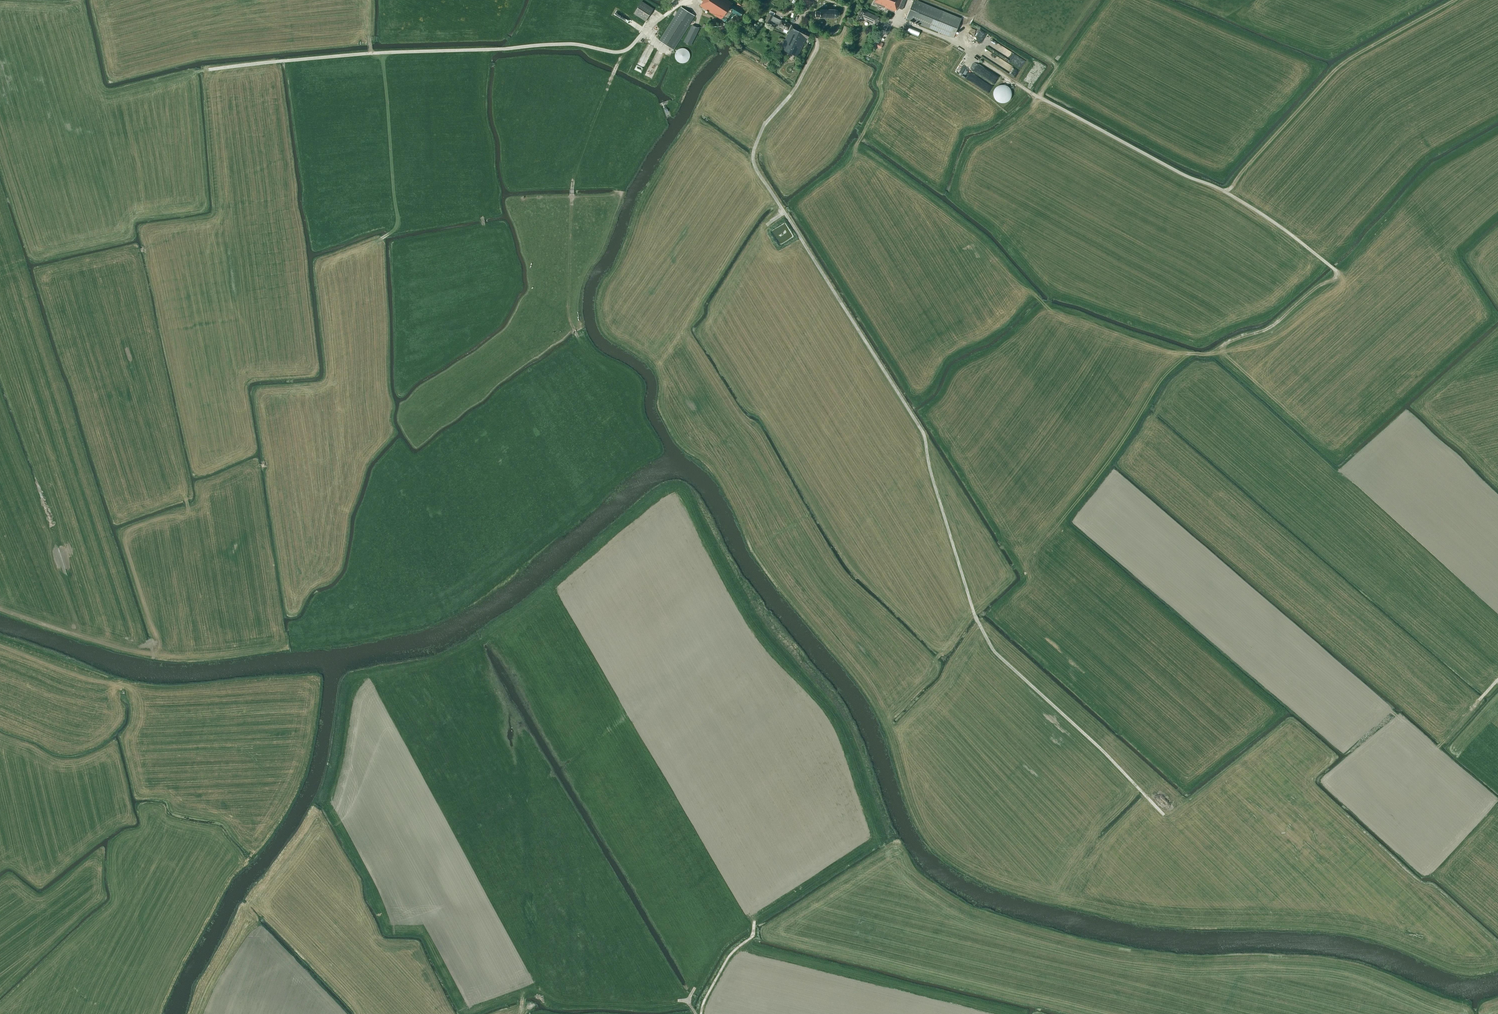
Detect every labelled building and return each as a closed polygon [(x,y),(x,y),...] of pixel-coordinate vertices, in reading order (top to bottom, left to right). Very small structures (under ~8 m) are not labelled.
[(733,3),(727,0),(702,0),(702,1),(703,1),(700,6),(726,23),(732,15),(732,14),(735,16),(736,14),(740,16),(743,12),(732,5),(733,3)] [(884,7),(896,11),(897,8),(898,8),(899,8),(902,0),(875,0),(873,4),(884,8),(884,7)] [(906,19),(953,38),(961,18),(915,0),(914,0),(906,19)] [(654,9),(642,1),(634,14),(646,21),(654,9)] [(659,41),(673,49),(694,16),(681,7),(659,41)] [(819,16),(819,18),(835,18),(838,17),(839,15),(839,13),(838,10),(835,10),(820,9),(820,11),(815,11),(815,16),(819,16)] [(877,22),(881,24),(883,20),(879,18),(861,10),(857,18),(863,21),(864,19),(875,24),(877,22)] [(783,32),(787,34),(788,31),(789,32),(792,25),(781,20),(773,17),(775,13),(770,11),(769,13),(765,21),(770,24),(771,20),(779,24),(778,26),(784,29),(783,32)] [(684,42),(691,46),(699,29),(692,25),(684,42)] [(805,39),(806,38),(808,39),(811,34),(792,25),(789,32),(780,49),(798,57),(806,39),(805,39)] [(910,26),(907,32),(919,36),(921,30),(910,26)] [(689,53),(689,52),(688,51),(688,50),(687,50),(686,49),(684,48),(683,48),(682,48),(681,48),(679,49),(678,49),(677,50),(676,51),(676,52),(675,53),(675,54),(675,56),(675,57),(675,58),(676,59),(677,61),(678,62),(679,62),(681,63),(682,63),(684,63),(685,63),(686,62),(688,61),(688,60),(689,59),(690,57),(690,56),(690,55),(689,53)] [(986,92),(990,93),(999,75),(987,69),(986,72),(990,74),(988,78),(987,77),(985,80),(991,83),(986,92)] [(1004,84),(1003,84),(1001,84),(999,85),(998,85),(996,86),(995,88),(994,89),(994,90),(993,92),(993,94),(993,95),(994,97),(994,99),(995,100),(996,101),(998,102),(999,103),(1001,103),(1003,103),(1004,103),(1006,103),(1007,102),(1009,101),(1010,100),(1011,99),(1012,97),(1012,95),(1012,94),(1012,92),(1012,90),(1011,89),(1010,88),(1009,86),(1007,85),(1006,85),(1004,84)] [(779,243),(793,236),(785,222),(772,230),(779,243)]
